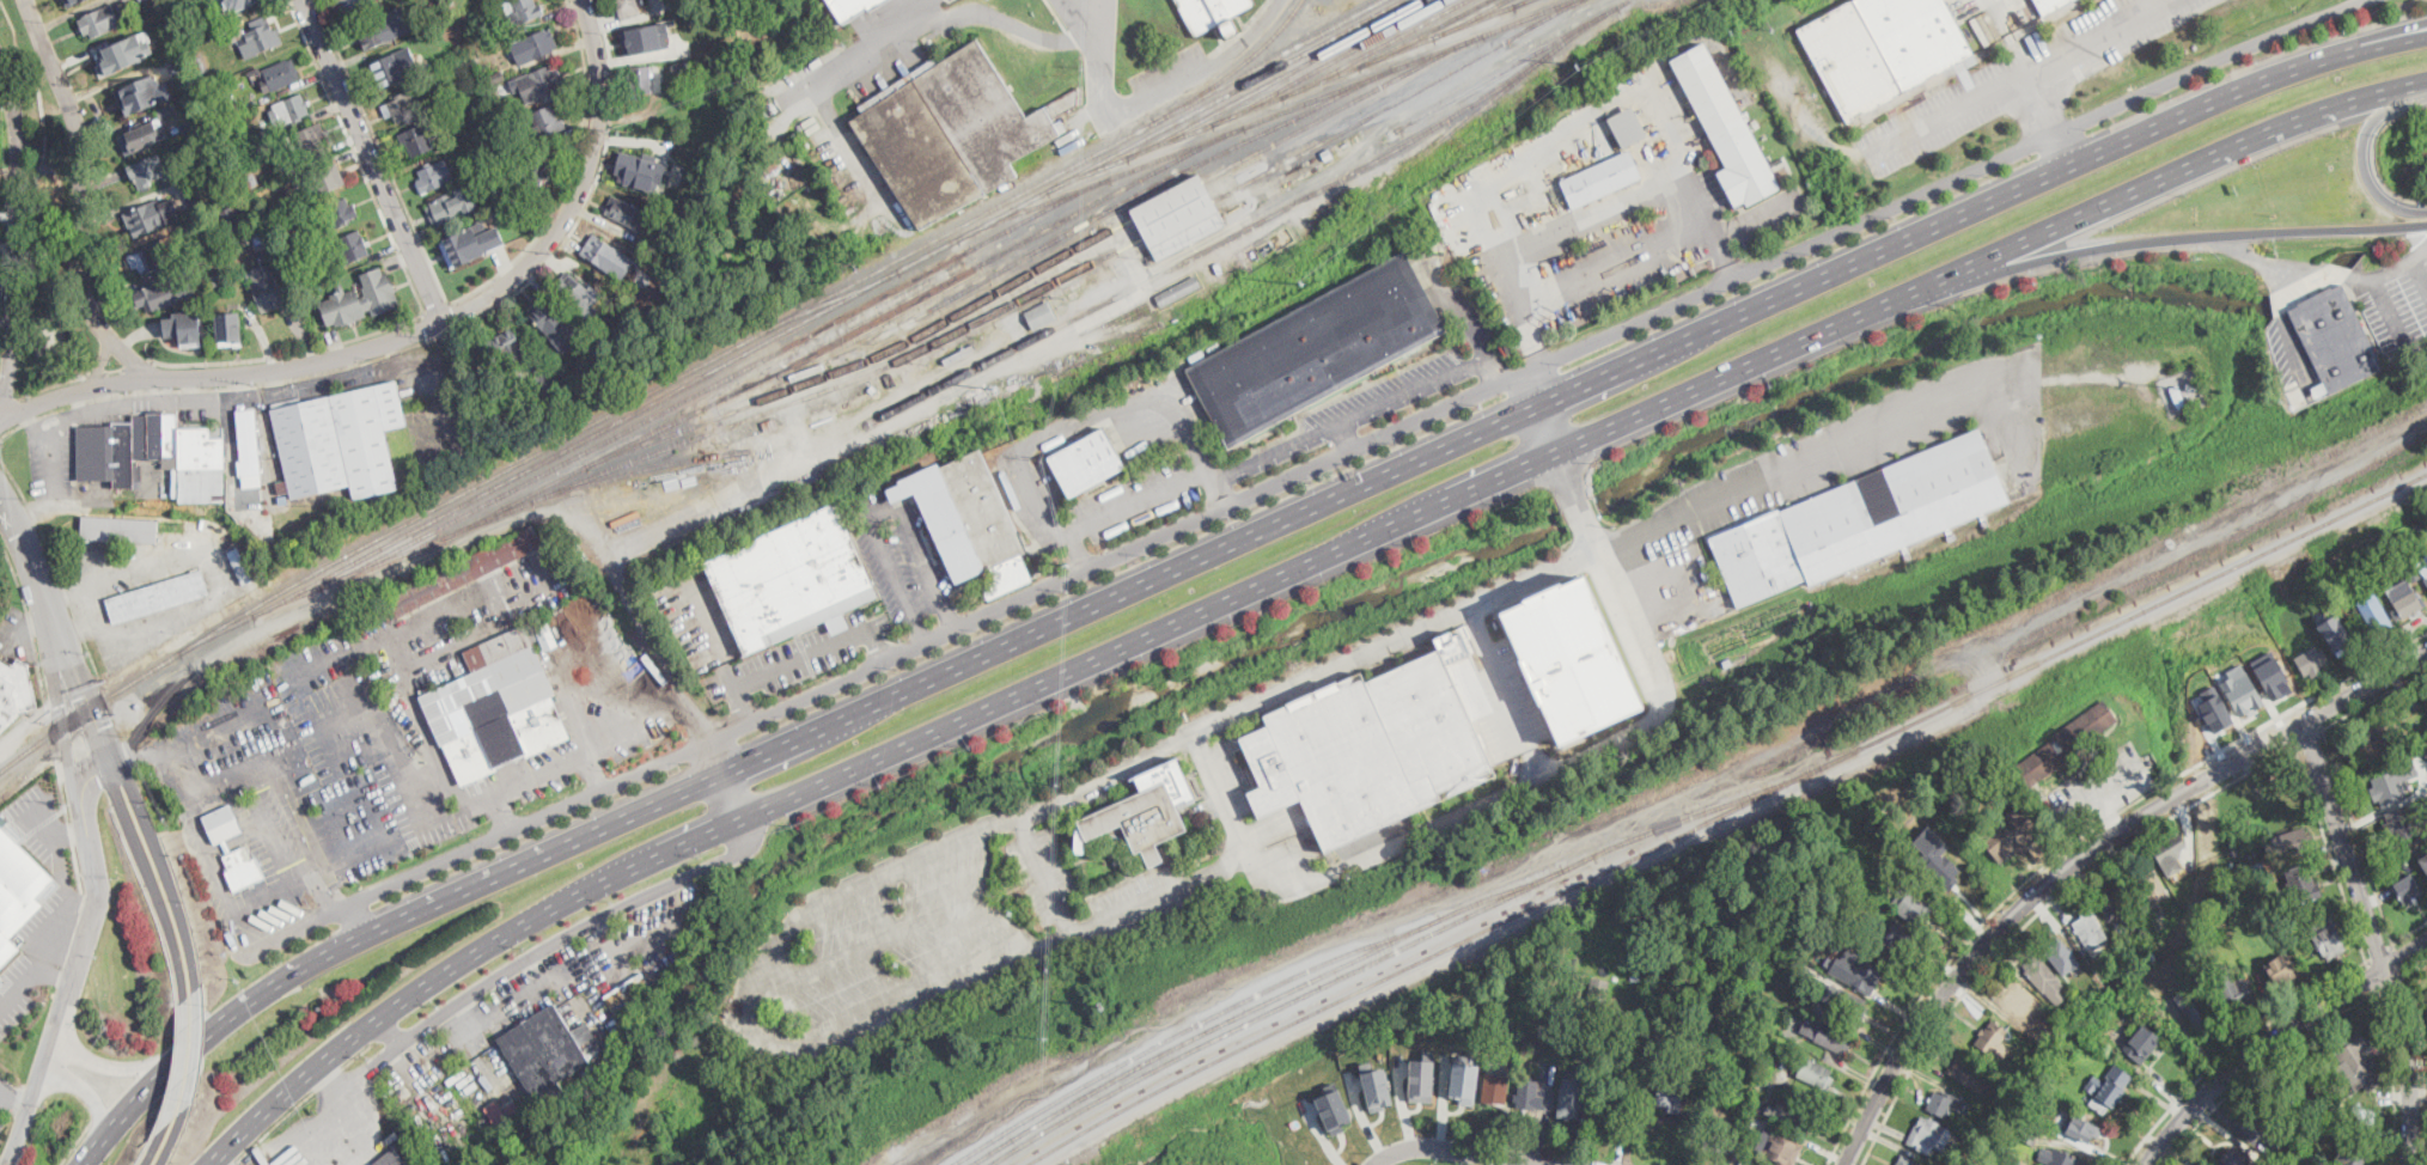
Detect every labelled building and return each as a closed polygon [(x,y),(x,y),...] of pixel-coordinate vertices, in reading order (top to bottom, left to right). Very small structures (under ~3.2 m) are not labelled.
[(231,8),(226,0),(262,0),(236,12),(233,7),(231,8)] [(337,4),(336,0),(366,0),(371,12),(349,22),(342,6),(342,5),(339,7),(337,4)] [(516,12),(510,0),(511,0),(534,0),(537,6),(542,4),(543,6),(544,8),(547,13),(545,13),(532,19),(522,24),(520,25),(518,20),(512,23),(508,16),(516,12)] [(614,11),(610,0),(637,0),(642,14),(642,16),(623,22),(621,16),(620,11),(620,8),(614,11)] [(883,0),(828,0),(842,24),(883,0)] [(1196,37),(1176,0),(1253,0),(1256,5),(1239,13),(1236,16),(1232,18),(1240,32),(1240,33),(1228,39),(1228,38),(1220,24),(1216,26),(1212,28),(1196,37)] [(1798,30),(1853,0),(1944,0),(1958,28),(1974,55),(1848,122),(1848,123),(1798,30)] [(2043,16),(2035,0),(2075,0),(2044,17),(2043,16)] [(110,6),(112,11),(120,8),(124,19),(118,22),(121,26),(92,38),(90,33),(85,35),(78,19),(110,6)] [(267,16),(274,32),(279,30),(283,43),(246,59),(238,41),(233,43),(230,36),(244,30),(245,33),(256,29),(254,22),(267,16)] [(389,41),(365,51),(355,28),(384,16),(388,25),(383,26),(389,41)] [(429,29),(419,33),(415,25),(427,20),(429,29)] [(620,30),(623,56),(669,48),(666,37),(671,37),(667,20),(620,30)] [(474,29),(467,31),(464,25),(471,23),(474,29)] [(545,29),(548,33),(553,31),(559,47),(555,49),(555,50),(529,62),(519,39),(545,29)] [(96,55),(105,75),(142,59),(141,56),(154,51),(145,30),(102,48),(104,51),(96,55)] [(196,41),(187,44),(183,36),(193,31),(196,41)] [(977,39),(1027,120),(1079,87),(1078,104),(1053,120),(1055,124),(1062,120),(1067,129),(1012,164),(1019,173),(921,230),(853,121),(864,114),(859,105),(934,59),(938,65),(977,39)] [(1782,189),(1748,207),(1745,202),(1734,208),(1716,172),(1726,167),(1670,61),(1705,42),(1782,189)] [(438,59),(431,63),(427,57),(434,54),(438,59)] [(394,55),(398,65),(407,61),(413,74),(383,87),(372,65),(394,55)] [(211,71),(201,75),(194,61),(203,56),(211,71)] [(293,59),(301,78),(297,80),(298,81),(273,92),(273,90),(266,92),(261,80),(263,80),(260,72),(248,77),(246,73),(260,67),(262,71),(288,60),(288,61),(293,59)] [(562,90),(541,99),(531,80),(528,81),(526,77),(551,66),(562,90)] [(652,92),(632,93),(632,80),(629,80),(629,74),(632,74),(630,67),(651,66),(652,92)] [(506,81),(495,86),(490,75),(502,71),(506,81)] [(164,100),(127,115),(123,106),(121,106),(114,90),(154,73),(158,83),(157,83),(164,100)] [(435,106),(398,124),(389,103),(396,99),(395,97),(425,84),(435,106)] [(301,93),(305,103),(307,102),(310,105),(307,106),(310,112),(300,116),(303,121),(289,126),(289,123),(282,127),(281,123),(275,126),(269,112),(275,110),(273,105),(301,93)] [(504,111),(496,114),(493,105),(500,103),(504,111)] [(176,114),(161,120),(158,111),(172,105),(176,114)] [(240,114),(227,118),(225,110),(237,105),(240,114)] [(551,105),(557,121),(563,118),(567,128),(535,142),(529,128),(536,126),(531,115),(551,105)] [(1647,134),(1623,147),(1609,117),(1633,105),(1647,134)] [(154,122),(157,127),(163,124),(169,138),(133,153),(124,134),(154,122)] [(328,151),(301,163),(289,138),(321,123),(325,135),(321,138),(328,151)] [(239,130),(232,134),(230,128),(237,124),(239,130)] [(435,150),(414,158),(407,142),(403,144),(400,135),(425,124),(435,150)] [(514,144),(508,147),(505,139),(511,136),(514,144)] [(225,157),(217,161),(212,153),(221,148),(225,157)] [(1335,158),(1327,161),(1322,153),(1330,148),(1335,158)] [(1642,179),(1573,212),(1559,182),(1629,150),(1642,179)] [(646,159),(640,178),(628,176),(627,183),(620,181),(623,166),(618,165),(622,153),(646,159)] [(159,154),(163,164),(171,161),(176,176),(166,179),(165,176),(151,182),(153,187),(142,190),(136,177),(133,179),(128,167),(159,154)] [(553,171),(548,182),(544,179),(542,184),(525,176),(535,154),(551,163),(548,169),(553,171)] [(251,164),(240,169),(237,161),(248,157),(251,164)] [(446,159),(450,166),(453,165),(456,170),(452,172),(453,177),(446,181),(446,183),(423,194),(417,182),(422,179),(419,172),(446,159)] [(342,185),(323,195),(313,173),(331,165),(342,185)] [(234,173),(228,176),(225,169),(231,166),(234,173)] [(258,182),(250,185),(245,177),(255,172),(258,182)] [(1226,225),(1158,261),(1132,209),(1200,173),(1226,225)] [(510,199),(487,207),(481,190),(504,182),(510,199)] [(458,191),(463,201),(471,197),(477,211),(440,226),(439,221),(433,224),(426,208),(432,206),(431,203),(458,191)] [(640,232),(609,216),(610,215),(605,213),(614,196),(650,213),(640,232)] [(135,237),(126,213),(163,197),(170,214),(165,215),(167,222),(135,237)] [(346,197),(349,206),(354,203),(359,216),(348,221),(349,224),(334,230),(331,222),(335,221),(328,206),(346,197)] [(243,222),(226,230),(219,213),(234,206),(243,222)] [(292,224),(285,226),(282,219),(288,216),(292,224)] [(707,224),(705,232),(693,228),(695,220),(707,224)] [(506,242),(484,251),(486,252),(474,258),(474,260),(452,268),(440,240),(445,239),(445,238),(474,225),(477,234),(499,225),(506,242)] [(371,256),(348,266),(344,256),(340,258),(333,240),(360,230),(371,256)] [(580,251),(622,279),(635,258),(593,231),(580,251)] [(220,240),(212,244),(209,239),(218,236),(220,240)] [(171,263),(144,275),(134,254),(160,240),(171,263)] [(251,256),(239,261),(233,248),(244,242),(251,256)] [(689,248),(682,264),(672,260),(678,244),(689,248)] [(1230,450),(1187,370),(1405,251),(1447,331),(1230,450)] [(1129,272),(1120,276),(1114,264),(1123,260),(1129,272)] [(1224,274),(1216,275),(1214,266),(1220,263),(1224,274)] [(286,304),(262,313),(252,289),(258,287),(251,272),(269,264),(286,304)] [(382,267),(384,273),(389,272),(391,279),(394,277),(398,289),(396,291),(401,304),(374,315),(372,309),(366,310),(368,316),(342,324),(342,323),(336,325),(335,322),(329,324),(319,301),(331,297),(330,293),(337,291),(335,283),(342,281),(346,291),(356,287),(360,295),(365,294),(362,287),(366,286),(362,274),(382,267)] [(589,291),(574,307),(555,292),(563,282),(561,281),(568,273),(589,291)] [(220,285),(214,287),(209,277),(217,275),(220,285)] [(1202,286),(1161,309),(1155,297),(1196,275),(1202,286)] [(166,283),(173,303),(150,312),(146,304),(140,306),(134,294),(151,287),(152,289),(166,283)] [(2384,368),(2331,395),(2289,310),(2342,283),(2384,368)] [(524,311),(563,354),(584,336),(544,294),(524,311)] [(1057,318),(1033,331),(1025,313),(1048,301),(1057,318)] [(199,310),(201,342),(181,343),(179,335),(164,336),(163,318),(173,317),(173,312),(199,310)] [(215,312),(219,346),(243,344),(240,310),(215,312)] [(513,327),(530,355),(507,367),(501,355),(496,358),(488,341),(513,327)] [(827,370),(792,382),(791,376),(824,364),(827,370)] [(897,383),(889,388),(885,378),(892,373),(897,383)] [(396,380),(407,426),(386,431),(400,488),(355,499),(352,484),(292,499),(291,492),(279,495),(276,483),(288,481),(272,409),(273,409),(273,405),(300,398),(301,403),(396,380)] [(2187,407),(2178,410),(2169,389),(2178,385),(2187,407)] [(261,474),(240,475),(237,427),(239,427),(238,411),(256,410),(261,474)] [(178,414),(178,429),(211,429),(211,439),(225,439),(225,502),(181,502),(181,498),(172,498),(172,469),(163,469),(163,459),(134,459),(134,488),(115,488),(115,481),(79,481),(79,426),(112,426),(112,422),(134,422),(134,416),(148,416),(148,414),(178,414)] [(779,427),(766,432),(762,423),(775,419),(779,427)] [(1072,498),(1049,458),(1105,427),(1127,468),(1072,498)] [(2010,502),(1810,585),(1807,579),(1738,608),(1711,538),(1980,427),(2010,502)] [(1023,550),(1019,553),(1030,579),(986,598),(980,585),(994,579),(988,567),(951,582),(911,492),(889,501),(884,488),(897,482),(896,478),(934,462),(938,466),(981,450),(1023,550)] [(740,654),(702,561),(834,501),(876,596),(740,654)] [(157,543),(83,539),(84,516),(158,520),(157,543)] [(390,623),(384,611),(390,609),(385,599),(535,525),(544,547),(390,623)] [(2377,549),(2370,554),(2366,547),(2373,543),(2377,549)] [(238,548),(249,568),(255,565),(262,578),(244,586),(227,553),(238,548)] [(2415,561),(2426,582),(2426,555),(2415,561)] [(2413,582),(2405,568),(2414,563),(2421,578),(2413,582)] [(209,594),(115,623),(106,599),(202,571),(209,594)] [(1644,708),(1560,744),(1500,615),(1584,578),(1644,708)] [(2425,614),(2413,620),(2410,616),(2403,620),(2386,591),(2408,579),(2423,608),(2421,609),(2425,614)] [(2389,634),(2378,640),(2360,608),(2378,597),(2395,624),(2386,629),(2389,634)] [(832,633),(849,627),(844,613),(826,620),(832,633)] [(2274,624),(2267,627),(2264,618),(2271,616),(2274,624)] [(533,621),(537,628),(549,622),(559,646),(545,652),(541,641),(533,645),(555,695),(551,697),(569,739),(528,758),(525,755),(496,768),(498,771),(462,787),(444,745),(440,746),(419,695),(472,671),(464,651),(533,621)] [(2344,623),(2350,633),(2344,636),(2353,653),(2335,664),(2321,639),(2330,633),(2328,630),(2335,626),(2336,628),(2344,623)] [(1495,710),(1472,721),(1496,775),(1327,852),(1303,799),(1260,818),(1249,793),(1263,787),(1242,739),(1269,726),(1266,716),(1362,673),(1366,683),(1439,649),(1434,639),(1465,626),(1470,638),(1464,640),(1495,710)] [(2370,636),(2364,640),(2360,634),(2366,630),(2370,636)] [(2324,672),(2312,678),(2310,673),(2305,677),(2294,659),(2316,646),(2325,664),(2322,667),(2324,672)] [(2293,688),(2274,654),(2254,666),(2271,700),(2293,688)] [(20,716),(0,736),(0,656),(16,665),(19,658),(32,666),(30,669),(38,708),(19,712),(20,716)] [(1732,664),(1726,666),(1722,660),(1730,657),(1732,664)] [(2221,682),(2240,718),(2267,703),(2242,661),(2226,670),(2231,676),(2221,682)] [(2200,701),(2216,732),(2236,721),(2219,690),(2200,701)] [(2023,793),(2007,771),(2054,739),(2050,736),(2103,700),(2118,721),(2068,756),(2069,760),(2023,793)] [(2413,730),(2426,723),(2426,743),(2420,746),(2413,730)] [(2388,727),(2397,754),(2366,764),(2362,756),(2359,758),(2355,748),(2360,745),(2356,736),(2378,727),(2379,731),(2388,727)] [(1188,830),(1157,844),(1164,861),(1150,867),(1142,850),(1136,854),(1132,842),(1106,832),(1087,841),(1079,821),(1142,792),(1135,775),(1178,757),(1196,800),(1177,809),(1188,830)] [(2397,769),(2398,773),(2405,770),(2409,780),(2402,782),(2407,798),(2383,807),(2380,800),(2374,801),(2371,791),(2376,789),(2372,779),(2397,769)] [(1903,788),(1896,792),(1892,786),(1898,782),(1903,788)] [(2042,830),(2000,865),(1977,837),(2020,803),(2042,830)] [(226,840),(232,854),(246,847),(252,860),(256,859),(266,878),(234,892),(226,874),(231,872),(224,856),(227,854),(222,842),(217,846),(203,817),(230,804),(243,832),(226,840)] [(2411,815),(2422,811),(2426,823),(2417,825),(2420,834),(2391,844),(2384,824),(2389,822),(2385,813),(2409,805),(2411,815)] [(1872,815),(1865,821),(1860,816),(1867,810),(1872,815)] [(20,947),(0,968),(0,812),(8,821),(2,827),(54,878),(36,898),(42,904),(11,937),(20,947)] [(1916,829),(1904,840),(1899,834),(1905,828),(1901,822),(1905,817),(1916,829)] [(2303,828),(2306,838),(2313,836),(2316,847),(2275,860),(2271,849),(2275,849),(2271,837),(2303,828)] [(2169,876),(2152,848),(2179,831),(2188,844),(2179,849),(2182,854),(2177,856),(2183,866),(2169,876)] [(1950,892),(1947,890),(1943,895),(1932,885),(1937,879),(1923,868),(1925,866),(1922,864),(1929,855),(1927,852),(1939,837),(1950,846),(1943,854),(1957,866),(1956,867),(1960,871),(1956,877),(1959,880),(1950,892)] [(2419,859),(2426,872),(2426,854),(2419,859)] [(2313,876),(2316,884),(2318,883),(2323,896),(2297,904),(2293,893),(2291,895),(2287,883),(2289,882),(2286,871),(2312,861),(2316,874),(2313,876)] [(2266,871),(2251,876),(2249,866),(2263,862),(2266,871)] [(2166,893),(2149,902),(2135,872),(2152,864),(2166,893)] [(2403,904),(2391,885),(2413,872),(2425,891),(2403,904)] [(1904,884),(1922,902),(1928,896),(1937,904),(1915,926),(1891,902),(1898,896),(1896,893),(1904,884)] [(2109,921),(2097,902),(2124,885),(2135,904),(2109,921)] [(2108,937),(2087,949),(2073,923),(2083,917),(2080,913),(2090,907),(2108,937)] [(2324,913),(2328,919),(2333,915),(2338,925),(2334,927),(2347,949),(2329,960),(2325,954),(2323,956),(2311,937),(2313,935),(2310,929),(2319,923),(2317,919),(2324,913)] [(1897,919),(1908,929),(1901,938),(1905,943),(1891,957),(1867,932),(1872,927),(1878,933),(1886,925),(1889,927),(1897,919)] [(1599,929),(1586,933),(1585,928),(1598,923),(1599,929)] [(2062,937),(2078,957),(2072,962),(2068,958),(2060,965),(2047,949),(2053,945),(2050,941),(2055,938),(2057,941),(2062,937)] [(2282,952),(2287,959),(2291,957),(2294,962),(2289,965),(2297,975),(2277,988),(2266,970),(2271,965),(2269,962),(2282,952)] [(2036,954),(2038,958),(2039,957),(2048,966),(2049,965),(2060,977),(2043,993),(2026,974),(2029,971),(2024,965),(2036,954)] [(655,980),(646,964),(657,957),(667,972),(655,980)] [(1544,966),(1537,966),(1537,958),(1545,958),(1544,966)] [(1880,970),(1877,976),(1879,977),(1877,982),(1874,981),(1871,987),(1873,988),(1868,996),(1841,980),(1847,968),(1855,972),(1862,959),(1880,970)] [(1505,963),(1504,970),(1494,968),(1495,962),(1505,963)] [(654,992),(617,1015),(605,996),(642,972),(654,992)] [(2255,999),(2224,1013),(2215,995),(2245,980),(2255,999)] [(2047,1014),(2043,1019),(2039,1017),(2030,1027),(2006,1006),(2010,1001),(2004,998),(2018,981),(2041,1000),(2037,1005),(2047,1014)] [(2199,1030),(2173,996),(2191,982),(2212,1010),(2209,1012),(2214,1018),(2199,1030)] [(1862,1019),(1859,1017),(1858,1019),(1823,1002),(1831,984),(1866,1001),(1864,1005),(1868,1007),(1862,1019)] [(566,1092),(539,1108),(496,1039),(554,1004),(591,1062),(560,1082),(566,1092)] [(1853,1038),(1846,1054),(1841,1051),(1841,1054),(1813,1041),(1815,1038),(1807,1035),(1815,1019),(1849,1035),(1849,1036),(1853,1038)] [(2066,1038),(2059,1035),(2066,1020),(2073,1024),(2066,1038)] [(2141,1065),(2123,1049),(2144,1024),(2163,1039),(2141,1065)] [(1660,1025),(1660,1038),(1649,1037),(1649,1025),(1660,1025)] [(2007,1051),(2000,1061),(1975,1044),(1989,1025),(2005,1036),(1999,1045),(2007,1051)] [(1792,1033),(1787,1042),(1776,1037),(1781,1027),(1792,1033)] [(2371,1056),(2374,1054),(2382,1066),(2374,1071),(2379,1078),(2360,1090),(2333,1047),(2360,1029),(2371,1047),(2366,1050),(2371,1056)] [(2054,1038),(2047,1047),(2043,1043),(2049,1035),(2054,1038)] [(1434,1051),(1434,1061),(1435,1061),(1434,1094),(1433,1094),(1433,1102),(1410,1100),(1410,1096),(1411,1060),(1425,1060),(1425,1051),(1434,1051)] [(1465,1055),(1464,1062),(1481,1065),(1475,1105),(1461,1103),(1462,1098),(1453,1097),(1453,1096),(1451,1094),(1456,1061),(1457,1061),(1457,1054),(1465,1055)] [(1996,1078),(1986,1096),(1947,1072),(1959,1054),(1996,1078)] [(1828,1088),(1824,1087),(1823,1088),(1797,1076),(1806,1057),(1833,1069),(1829,1074),(1834,1076),(1828,1088)] [(1372,1061),(1374,1071),(1386,1067),(1386,1071),(1388,1069),(1395,1103),(1385,1105),(1386,1108),(1373,1111),(1372,1106),(1370,1106),(1361,1063),(1372,1061)] [(1506,1103),(1484,1100),(1490,1061),(1512,1065),(1506,1103)] [(2035,1063),(2032,1071),(2026,1068),(2029,1061),(2035,1063)] [(2051,1068),(2045,1080),(2037,1076),(2044,1063),(2051,1068)] [(2112,1108),(2110,1105),(2104,1115),(2088,1104),(2094,1096),(2085,1088),(2093,1075),(2103,1081),(2115,1063),(2134,1076),(2112,1108)] [(1687,1074),(1685,1082),(1670,1080),(1671,1072),(1687,1074)] [(1543,1109),(1536,1108),(1536,1110),(1517,1108),(1520,1078),(1538,1080),(1537,1096),(1544,1097),(1543,1109)] [(1337,1081),(1340,1090),(1341,1088),(1348,1105),(1354,1121),(1343,1124),(1346,1130),(1334,1135),(1331,1129),(1329,1129),(1316,1098),(1329,1093),(1325,1086),(1337,1081)] [(1679,1084),(1679,1087),(1687,1088),(1685,1094),(1683,1094),(1681,1114),(1667,1112),(1669,1106),(1655,1104),(1659,1084),(1675,1086),(1676,1082),(1679,1084)] [(1581,1087),(1579,1118),(1559,1117),(1562,1085),(1581,1087)] [(2023,1088),(2019,1096),(2014,1094),(2018,1087),(2023,1088)] [(1935,1091),(1944,1094),(1945,1091),(1965,1100),(1960,1111),(1951,1106),(1945,1117),(1927,1109),(1935,1091)] [(2362,1106),(2352,1112),(2346,1099),(2356,1093),(2362,1106)] [(484,1107),(496,1125),(511,1116),(499,1097),(484,1107)] [(1780,1099),(1785,1102),(1785,1100),(1811,1112),(1809,1117),(1815,1120),(1807,1134),(1775,1118),(1779,1110),(1775,1109),(1780,1099)] [(523,1116),(512,1122),(502,1106),(513,1100),(523,1116)] [(2269,1139),(2262,1133),(2255,1140),(2240,1126),(2261,1103),(2282,1123),(2269,1139)] [(2376,1108),(2353,1104),(2350,1124),(2373,1128),(2376,1108)] [(2327,1111),(2324,1121),(2309,1118),(2310,1109),(2327,1111)] [(2029,1121),(2020,1116),(2022,1111),(2031,1115),(2029,1121)] [(2103,1129),(2098,1139),(2092,1135),(2088,1142),(2054,1126),(2059,1116),(2066,1120),(2069,1112),(2103,1129)] [(1952,1132),(1941,1152),(1932,1147),(1928,1154),(1905,1143),(1921,1115),(1952,1132)] [(2035,1146),(2023,1140),(2030,1126),(2042,1132),(2035,1146)] [(1803,1147),(1794,1164),(1787,1164),(1783,1164),(1767,1157),(1768,1155),(1756,1149),(1764,1130),(1775,1135),(1776,1134),(1783,1136),(1785,1134),(1788,1136),(1787,1139),(1798,1143),(1797,1145),(1803,1147)] [(2258,1164),(2257,1164),(2218,1164),(2216,1164),(2233,1145),(2244,1155),(2246,1153),(2258,1164)] [(2088,1163),(2087,1164),(2046,1164),(2047,1164),(2038,1159),(2043,1147),(2051,1152),(2054,1147),(2088,1163)] [(394,1148),(408,1164),(373,1164),(394,1148)] [(1995,1152),(1990,1164),(1981,1159),(1987,1148),(1995,1152)] [(2366,1157),(2362,1164),(2343,1164),(2344,1163),(2336,1159),(2341,1148),(2348,1152),(2350,1148),(2366,1157)] [(1902,1154),(1923,1164),(1896,1164),(1902,1154)] [(2288,1158),(2285,1164),(2276,1160),(2280,1154),(2288,1158)] [(2023,1163),(2022,1164),(2003,1164),(2007,1155),(2023,1163)]
